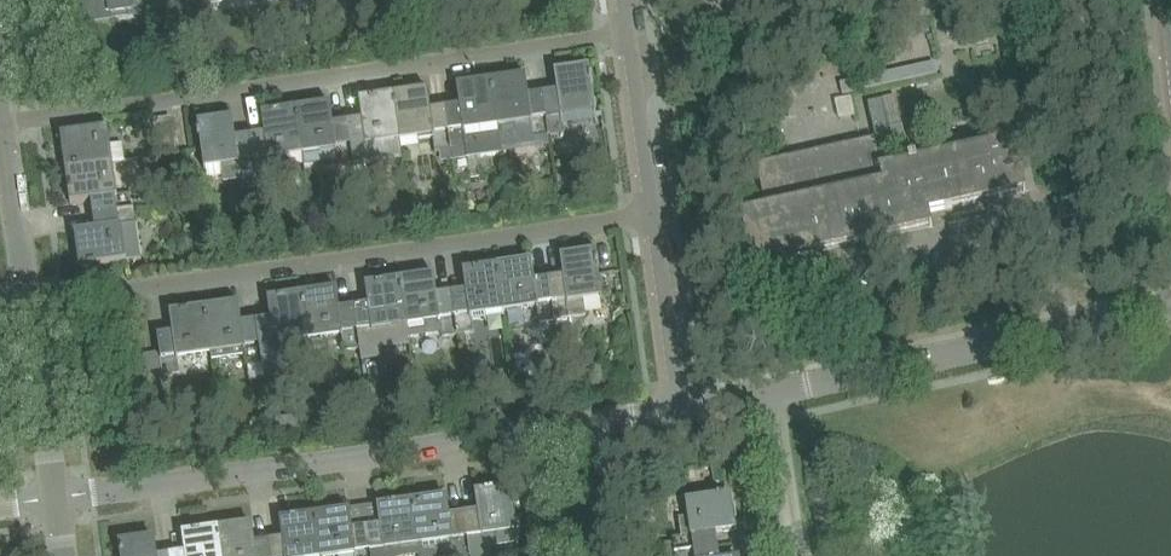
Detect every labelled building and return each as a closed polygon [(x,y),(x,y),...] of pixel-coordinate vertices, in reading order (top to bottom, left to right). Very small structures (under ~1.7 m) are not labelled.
[(111,5),(112,13),(113,19),(114,18),(128,16),(129,17),(136,16),(148,5),(147,0),(111,0),(111,5)] [(947,35),(962,32),(958,12),(943,16),(947,35)] [(558,93),(544,95),(545,102),(547,119),(549,136),(565,134),(564,125),(598,120),(597,112),(593,83),(594,83),(593,76),(592,76),(591,70),(589,70),(557,75),(556,75),(558,93)] [(525,79),(492,84),(498,126),(502,153),(550,146),(548,136),(549,136),(547,119),(544,95),(529,97),(527,79),(525,79)] [(460,107),(446,109),(452,151),(469,149),(479,147),(480,157),(502,153),(498,126),(492,84),(476,86),(476,85),(468,86),(468,87),(460,89),(459,86),(458,86),(460,107)] [(427,93),(395,98),(401,140),(419,137),(419,140),(435,137),(437,153),(440,153),(452,151),(446,109),(432,111),(429,93),(427,93)] [(363,121),(349,123),(355,165),(369,163),(403,158),(401,140),(395,98),(378,100),(378,99),(370,100),(371,101),(362,103),(362,100),(360,100),(363,121)] [(896,98),(867,104),(875,139),(875,140),(877,147),(906,141),(896,98)] [(330,107),(297,112),(303,154),(305,166),(339,162),(340,167),(355,165),(349,123),(334,125),(332,107),(330,107)] [(265,135),(251,137),(252,144),(254,160),(257,179),(258,188),(259,188),(272,186),(271,177),(270,167),(285,165),(286,156),(303,154),(297,112),(281,114),(280,113),(273,114),(273,115),(264,116),(263,117),(265,135)] [(162,157),(177,154),(171,119),(156,121),(162,157)] [(200,132),(198,132),(199,139),(201,139),(205,168),(207,167),(222,165),(223,171),(225,184),(243,181),(257,179),(254,160),(252,144),(251,137),(236,139),(234,121),(232,121),(201,125),(199,125),(200,132)] [(81,132),(64,135),(65,137),(66,146),(67,157),(69,170),(111,164),(124,162),(125,162),(123,144),(109,146),(109,145),(106,131),(106,129),(97,130),(97,128),(89,129),(89,131),(88,131),(81,132)] [(743,214),(741,214),(753,266),(755,266),(754,264),(789,256),(790,258),(823,250),(823,249),(930,225),(931,227),(933,226),(929,212),(1024,190),(1024,192),(1026,191),(1021,168),(1015,139),(977,147),(977,149),(917,162),(917,159),(909,160),(910,164),(882,170),(877,150),(876,150),(792,169),(790,159),(757,167),(767,210),(744,215),(743,214)] [(111,164),(69,170),(72,186),(70,186),(71,194),(73,193),(74,202),(74,204),(92,201),(94,216),(101,215),(116,213),(135,210),(134,196),(129,196),(116,198),(114,182),(111,164)] [(96,230),(78,232),(78,234),(83,266),(83,267),(89,266),(90,268),(97,267),(96,265),(125,262),(128,261),(143,259),(138,224),(135,210),(116,213),(101,215),(94,216),(96,230)] [(564,278),(550,280),(551,287),(553,304),(556,321),(570,319),(577,318),(587,316),(584,299),(601,297),(603,297),(599,268),(600,268),(599,261),(598,261),(597,255),(595,255),(563,260),(562,260),(564,278)] [(510,267),(498,269),(504,311),(522,308),(537,306),(540,323),(556,321),(553,304),(551,287),(550,280),(535,282),(533,264),(531,264),(521,266),(510,267)] [(467,291),(452,293),(453,301),(456,318),(458,335),(473,332),(472,321),(505,316),(504,311),(498,269),(482,271),(482,270),(474,271),(474,272),(466,273),(464,274),(467,291)] [(412,281),(401,283),(407,327),(409,338),(442,334),(443,337),(444,337),(455,335),(458,335),(456,318),(453,301),(452,293),(438,295),(435,278),(434,278),(427,279),(423,280),(412,281)] [(369,306),(355,308),(356,315),(358,332),(361,350),(362,361),(383,358),(382,349),(410,345),(409,338),(407,327),(401,283),(384,285),(384,284),(377,285),(377,286),(368,288),(366,288),(369,306)] [(315,295),(303,297),(309,338),(327,336),(344,334),(344,337),(346,352),(361,350),(358,332),(356,315),(355,308),(340,310),(338,292),(336,292),(326,294),(315,295)] [(271,319),(257,322),(258,329),(260,345),(262,357),(262,358),(262,359),(263,363),(264,372),(281,369),(279,357),(309,352),(307,339),(309,338),(303,297),(287,299),(286,298),(279,299),(279,300),(271,302),(269,302),(271,319)] [(217,309),(206,311),(212,352),(213,364),(247,359),(248,365),(263,363),(262,359),(262,358),(262,357),(260,345),(258,329),(257,322),(243,324),(240,306),(238,306),(228,308),(217,309)] [(174,334),(159,336),(161,352),(161,353),(163,365),(164,377),(179,375),(181,375),(179,362),(178,357),(194,355),(212,352),(206,311),(189,313),(189,312),(181,313),(182,314),(173,316),(171,316),(174,334)] [(467,407),(465,393),(450,395),(452,409),(467,407)] [(464,515),(470,555),(492,555),(491,548),(519,544),(517,531),(511,490),(494,492),(494,491),(486,492),(486,493),(476,495),(479,513),(464,515)] [(682,538),(673,539),(674,542),(676,554),(720,548),(717,533),(735,531),(730,496),(724,497),(723,496),(718,496),(718,498),(688,502),(691,518),(679,520),(682,538)] [(413,503),(419,545),(421,555),(470,555),(464,515),(450,517),(448,499),(413,503)] [(367,528),(371,555),(419,555),(421,555),(419,545),(413,503),(397,506),(397,504),(389,505),(389,507),(379,508),(381,526),(367,528)] [(317,517),(323,555),(371,555),(368,535),(367,528),(353,530),(350,512),(317,517)] [(270,542),(271,548),(272,555),(323,555),(317,517),(299,519),(299,518),(291,519),(291,520),(282,522),(284,540),(270,542)] [(253,526),(219,531),(222,555),(272,555),(270,542),(255,544),(253,526)] [(173,555),(222,555),(219,531),(202,533),(202,532),(194,533),(194,534),(184,535),(187,553),(173,555)] [(120,544),(122,555),(158,555),(155,540),(120,544)]
